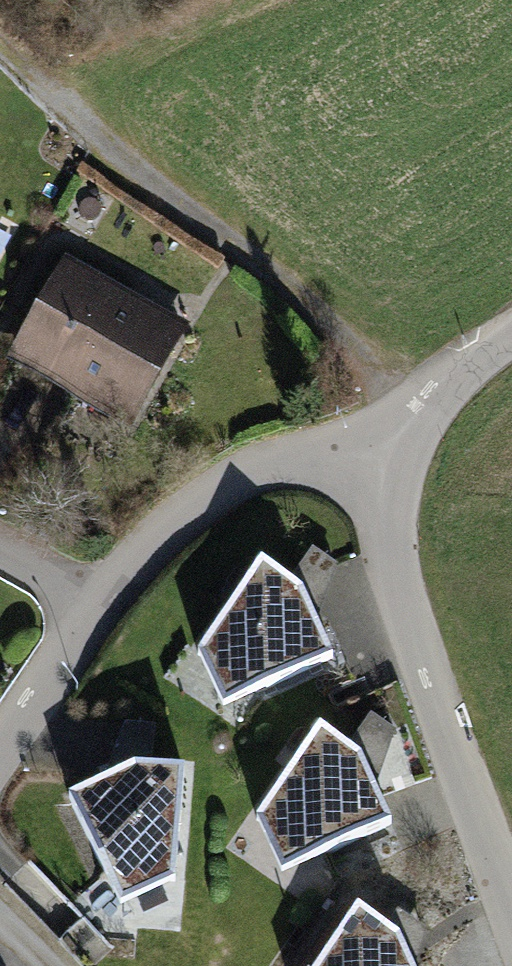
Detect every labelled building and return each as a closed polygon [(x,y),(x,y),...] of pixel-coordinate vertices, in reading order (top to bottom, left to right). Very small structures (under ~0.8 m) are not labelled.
[(71,270),(21,358),(122,415),(172,327),(71,270)] [(299,571),(320,586),(335,566),(313,551),(299,571)] [(261,563),(198,654),(223,708),(331,657),(301,591),(261,563)] [(372,716),(358,736),(379,751),(393,731),(372,716)] [(124,750),(151,753),(153,728),(127,725),(124,750)] [(320,729),(257,819),(282,873),(391,822),(360,757),(320,729)] [(69,796),(120,905),(175,881),(184,771),(134,766),(69,796)] [(318,965),(412,965),(399,937),(358,909),(318,965)]
